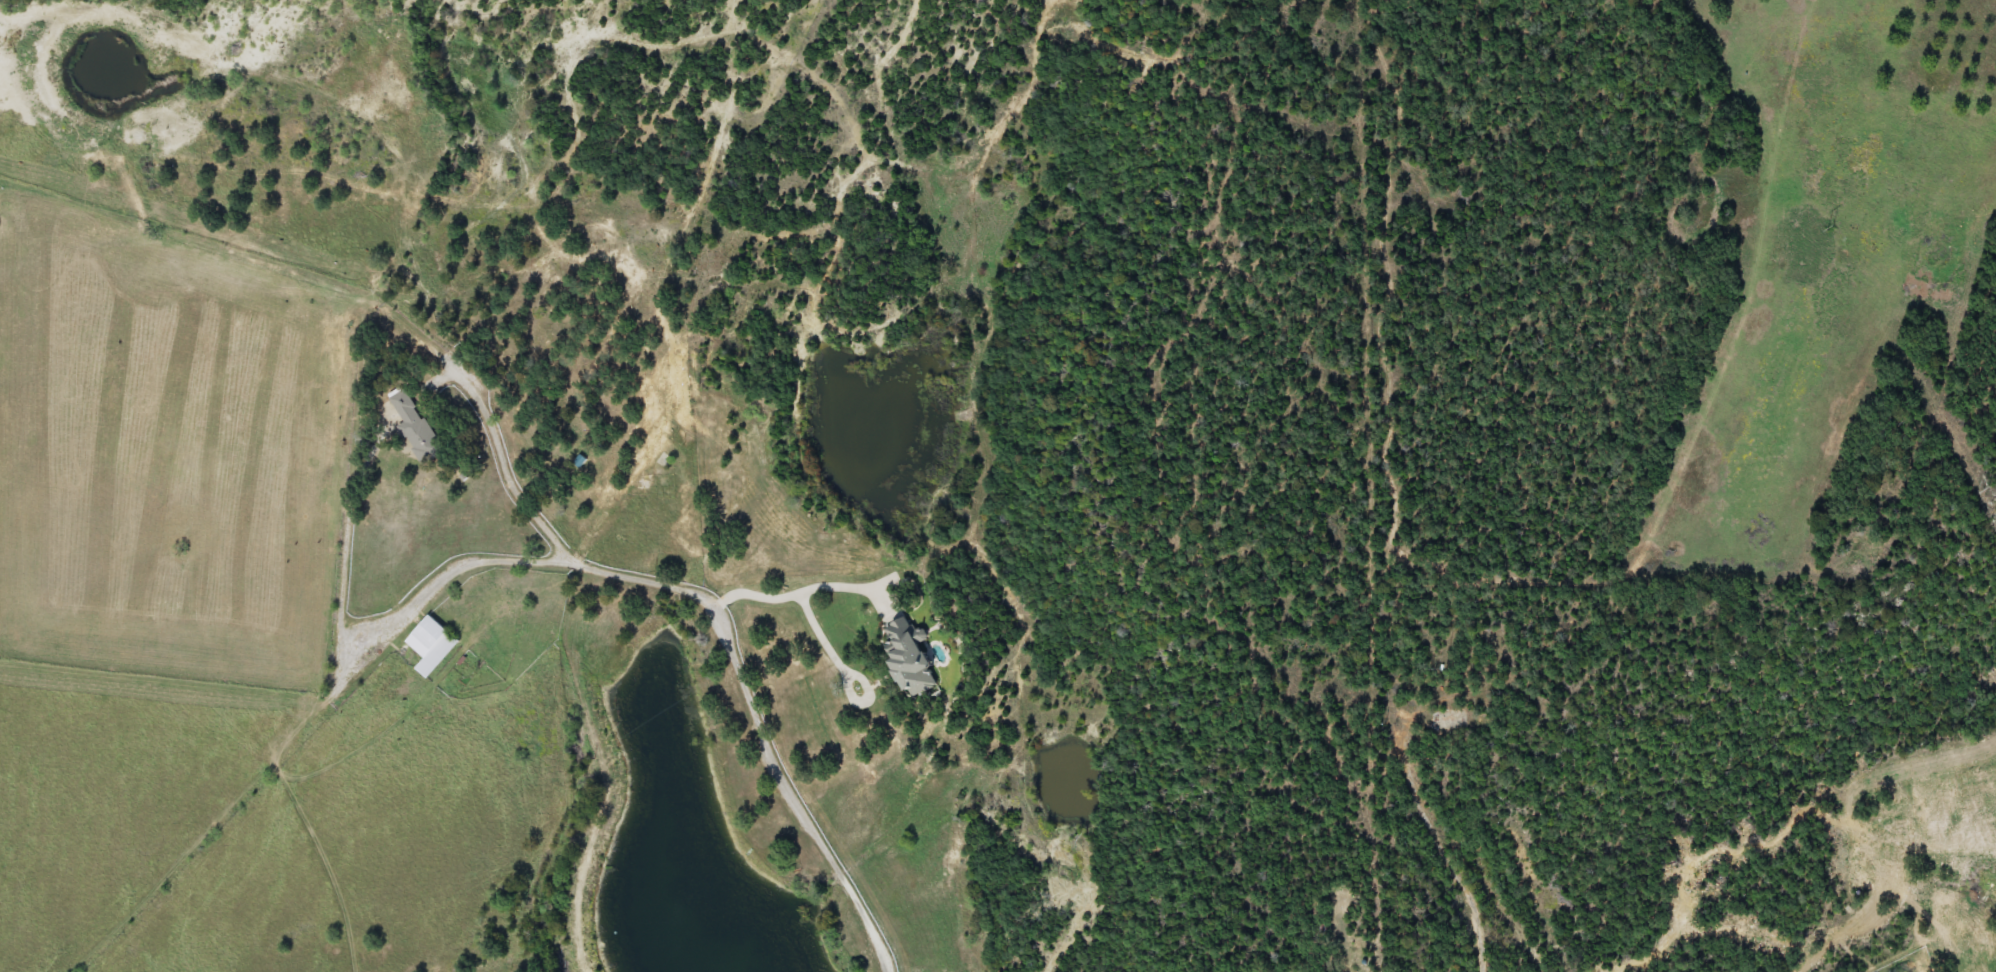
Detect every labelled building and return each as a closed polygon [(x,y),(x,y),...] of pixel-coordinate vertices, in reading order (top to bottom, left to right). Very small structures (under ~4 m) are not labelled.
[(407,380),(444,447),(422,459),(400,420),(404,418),(388,390),(407,380)] [(429,674),(398,648),(431,609),(462,635),(429,674)] [(916,690),(886,623),(911,612),(941,679),(916,690)]
